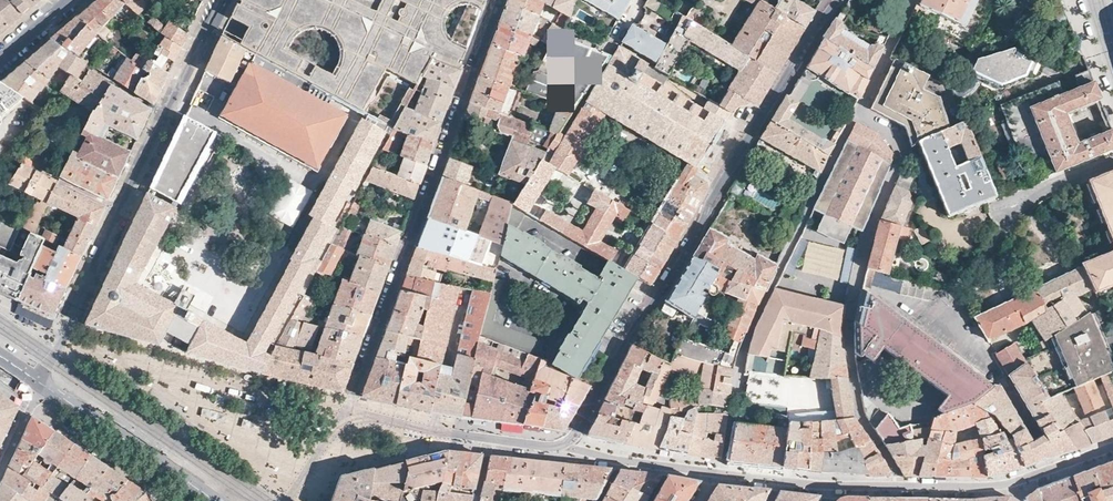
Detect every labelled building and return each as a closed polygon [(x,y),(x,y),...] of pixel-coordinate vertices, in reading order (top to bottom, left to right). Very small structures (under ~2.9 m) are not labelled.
[(40,0),(0,0),(0,13),(10,26),(19,18),(37,3),(40,0)] [(127,7),(121,0),(97,0),(77,17),(101,37),(102,38),(107,32),(102,27),(127,7)] [(127,7),(131,9),(136,14),(138,15),(146,5),(141,1),(141,0),(121,0),(127,7)] [(395,128),(431,62),(454,71),(456,68),(458,69),(466,52),(467,49),(456,45),(449,39),(446,32),(446,25),(448,18),(451,13),(456,9),(463,6),(469,7),(471,7),(481,12),(486,1),(486,0),(239,0),(232,16),(249,24),(243,37),(226,29),(222,36),(249,50),(266,59),(352,106),(395,128)] [(547,4),(542,0),(509,0),(509,1),(542,16),(547,4)] [(547,4),(563,11),(571,15),(576,0),(542,0),(547,4)] [(620,19),(631,0),(582,0),(620,19)] [(658,0),(645,0),(643,3),(669,18),(674,9),(658,0)] [(754,5),(729,45),(739,52),(747,56),(777,75),(794,46),(805,27),(775,9),(762,1),(760,0),(745,0),(754,5)] [(775,9),(805,27),(815,11),(796,0),(780,0),(775,9)] [(922,3),(918,1),(913,12),(921,16),(926,7),(967,26),(978,0),(924,0),(922,3)] [(534,37),(542,16),(509,1),(505,10),(501,22),(534,37)] [(134,18),(136,14),(131,9),(127,13),(134,18)] [(570,18),(571,15),(563,11),(561,14),(564,15),(560,24),(566,26),(570,18)] [(873,70),(889,38),(881,33),(878,40),(880,42),(879,43),(877,41),(872,44),(870,49),(843,33),(846,28),(844,25),(844,23),(844,21),(844,20),(846,17),(848,15),(841,11),(823,37),(824,38),(873,70)] [(10,26),(0,13),(0,35),(3,32),(10,26)] [(667,45),(657,61),(655,66),(654,67),(667,75),(689,40),(731,66),(739,52),(729,45),(689,19),(685,16),(683,16),(682,21),(667,45)] [(96,46),(101,37),(77,17),(66,27),(51,40),(82,60),(85,62),(96,46)] [(563,31),(572,35),(579,22),(570,18),(566,26),(563,31)] [(148,23),(163,35),(167,31),(165,26),(155,19),(151,20),(148,23)] [(1072,26),(1070,19),(1068,19),(1064,21),(1063,23),(1060,25),(1062,31),(1063,31),(1066,30),(1066,28),(1070,26),(1072,26)] [(526,59),(534,37),(501,22),(497,31),(493,44),(526,59)] [(566,26),(560,24),(554,35),(560,37),(563,31),(566,26)] [(667,45),(633,24),(623,41),(657,61),(667,45)] [(185,39),(187,35),(171,27),(166,38),(182,45),(185,39)] [(870,49),(872,44),(846,28),(843,33),(870,49)] [(539,39),(547,43),(549,37),(541,35),(539,39)] [(219,44),(213,57),(239,70),(244,60),(249,50),(222,36),(219,44)] [(578,97),(583,100),(610,55),(560,37),(559,38),(555,45),(543,66),(541,65),(538,70),(529,93),(549,101),(571,109),(578,97)] [(182,45),(166,38),(155,52),(174,61),(179,52),(182,45)] [(859,100),(873,70),(824,38),(815,53),(804,69),(807,76),(812,80),(818,79),(820,75),(859,100)] [(71,76),(82,60),(51,40),(41,48),(26,62),(50,81),(60,69),(71,76)] [(1066,49),(1071,61),(1084,56),(1079,43),(1066,49)] [(114,54),(117,50),(110,44),(107,48),(105,52),(104,53),(112,58),(114,54)] [(487,58),(481,75),(518,89),(519,87),(518,85),(517,85),(514,84),(522,64),(529,67),(532,61),(526,59),(493,44),(487,58)] [(648,64),(620,47),(588,103),(606,114),(689,164),(697,169),(698,169),(703,161),(704,162),(712,150),(720,136),(719,135),(725,124),(724,123),(729,113),(718,106),(709,100),(703,111),(661,86),(667,75),(654,67),(655,66),(648,64)] [(998,90),(1054,68),(1014,49),(986,58),(998,90)] [(135,93),(141,70),(130,61),(117,50),(114,54),(123,61),(126,61),(114,80),(135,93)] [(249,50),(244,60),(251,64),(345,117),(350,109),(351,108),(352,106),(266,59),(249,50)] [(174,61),(155,52),(147,61),(141,70),(135,93),(154,105),(165,81),(174,61)] [(739,71),(747,56),(739,52),(731,66),(739,71)] [(141,70),(147,61),(137,53),(130,61),(141,70)] [(739,71),(718,106),(729,113),(730,113),(737,107),(744,105),(752,107),(756,109),(771,84),(777,75),(747,56),(739,71)] [(239,70),(213,57),(207,69),(232,82),(239,70)] [(957,101),(952,88),(942,88),(896,57),(883,83),(872,106),(878,110),(897,122),(905,127),(911,148),(917,142),(921,138),(965,122),(957,101)] [(63,89),(62,90),(94,111),(111,85),(92,73),(85,69),(88,64),(85,62),(82,60),(71,76),(63,89)] [(529,67),(538,70),(541,65),(532,61),(529,67)] [(33,104),(50,81),(26,62),(14,72),(0,84),(24,99),(33,104)] [(454,71),(431,62),(395,128),(434,145),(447,109),(460,74),(454,71)] [(317,168),(345,117),(251,64),(222,115),(317,168)] [(1090,75),(1089,72),(1074,78),(1078,88),(1062,95),(1058,84),(1000,107),(1030,183),(1112,150),(1112,134),(1112,131),(1075,145),(1063,114),(1100,100),(1090,75)] [(471,101),(510,116),(520,90),(518,89),(481,75),(476,89),(471,101)] [(978,83),(968,79),(964,83),(957,87),(952,88),(957,101),(960,100),(963,99),(967,96),(970,93),(973,91),(975,87),(978,83)] [(24,99),(0,84),(0,119),(24,99)] [(111,85),(94,111),(91,117),(105,124),(137,139),(144,124),(151,110),(126,94),(111,85)] [(201,87),(198,93),(208,98),(211,92),(201,87)] [(208,98),(198,93),(185,122),(198,129),(211,100),(208,98)] [(829,155),(834,146),(825,140),(824,141),(788,119),(799,103),(790,93),(785,97),(779,106),(771,119),(829,155)] [(501,175),(528,185),(541,162),(546,153),(528,147),(530,142),(549,148),(557,134),(550,131),(540,127),(533,125),(510,116),(471,101),(465,119),(481,124),(485,115),(499,120),(497,124),(499,131),(513,135),(501,175)] [(557,134),(571,109),(549,101),(548,105),(559,109),(550,131),(557,134)] [(554,169),(568,177),(606,114),(588,103),(584,109),(583,108),(547,165),(554,169)] [(395,128),(352,106),(351,108),(350,109),(350,111),(350,112),(350,113),(350,115),(351,118),(362,124),(310,217),(314,219),(245,344),(172,303),(143,287),(137,283),(143,270),(173,207),(148,194),(85,324),(86,326),(87,326),(159,346),(167,334),(191,347),(187,354),(260,373),(292,315),(305,292),(316,272),(330,247),(338,232),(347,215),(354,203),(364,185),(375,166),(384,148),(395,128)] [(46,112),(37,107),(0,166),(0,178),(3,179),(12,165),(16,160),(46,112)] [(851,116),(845,112),(835,131),(837,132),(842,134),(844,131),(845,129),(847,125),(849,120),(851,116)] [(105,124),(91,117),(84,130),(99,137),(99,136),(105,124)] [(816,182),(829,155),(771,119),(758,141),(756,144),(759,146),(760,145),(762,145),(764,141),(816,174),(814,177),(815,178),(814,181),(816,182)] [(213,138),(182,122),(149,191),(182,206),(213,138)] [(852,227),(862,232),(867,220),(893,157),(876,133),(858,122),(814,210),(852,227)] [(986,201),(995,198),(965,122),(921,138),(917,142),(946,216),(986,201)] [(434,145),(395,128),(384,148),(397,153),(403,136),(407,138),(401,155),(406,157),(427,165),(430,156),(434,145)] [(126,163),(132,152),(99,136),(99,137),(84,130),(82,134),(89,138),(81,156),(121,176),(126,163)] [(838,140),(842,134),(837,132),(833,137),(838,140)] [(81,156),(74,152),(61,178),(68,181),(81,187),(109,201),(115,188),(121,176),(81,156)] [(443,177),(466,186),(473,165),(451,156),(443,177)] [(406,157),(399,175),(420,183),(423,175),(427,165),(406,157)] [(23,164),(30,168),(33,162),(26,159),(23,164)] [(57,186),(59,183),(30,168),(23,164),(16,160),(12,165),(20,169),(12,185),(45,203),(42,208),(34,204),(21,229),(34,235),(38,227),(49,204),(57,186)] [(522,197),(517,205),(526,211),(529,212),(548,179),(554,169),(547,165),(541,162),(528,185),(522,197)] [(661,210),(625,271),(639,279),(652,287),(664,266),(682,235),(701,203),(707,193),(708,188),(706,181),(702,176),(696,175),(698,169),(697,169),(689,164),(666,203),(661,210)] [(12,165),(3,179),(8,182),(3,192),(0,190),(0,219),(21,229),(34,204),(42,208),(45,203),(12,185),(20,169),(12,165)] [(399,175),(375,166),(364,185),(367,186),(369,184),(414,201),(420,183),(399,175)] [(900,174),(912,179),(914,175),(912,171),(903,167),(900,174)] [(594,191),(585,185),(584,187),(568,177),(554,169),(548,179),(588,202),(594,191)] [(1087,182),(1112,249),(1112,171),(1087,182)] [(900,228),(911,202),(907,192),(912,179),(900,174),(879,223),(900,228)] [(501,246),(512,203),(490,195),(466,186),(443,177),(436,197),(428,218),(501,246)] [(269,215),(293,228),(312,191),(288,179),(269,215)] [(741,189),(733,185),(729,193),(737,198),(741,189)] [(73,193),(57,186),(49,204),(78,218),(63,250),(81,259),(94,230),(105,208),(73,193)] [(512,203),(517,205),(522,197),(493,187),(490,195),(512,203)] [(568,222),(562,233),(612,263),(619,251),(602,240),(614,220),(621,223),(629,212),(612,201),(607,199),(608,197),(595,189),(594,191),(588,202),(597,207),(583,230),(568,222)] [(608,197),(607,199),(612,201),(615,194),(611,192),(608,197)] [(615,194),(612,201),(629,212),(644,221),(648,214),(615,194)] [(656,208),(661,210),(666,203),(660,200),(656,208)] [(360,206),(354,203),(347,215),(353,219),(360,206)] [(638,281),(639,279),(625,271),(612,263),(600,283),(515,231),(526,211),(517,205),(512,203),(501,246),(499,257),(585,308),(569,335),(567,334),(558,350),(559,351),(551,365),(575,379),(584,364),(599,339),(613,316),(628,292),(635,280),(638,281)] [(648,214),(644,221),(649,224),(653,217),(648,214)] [(353,219),(347,215),(338,232),(348,236),(362,242),(394,253),(402,234),(392,230),(369,221),(368,225),(355,220),(353,219)] [(418,245),(495,274),(499,257),(501,246),(428,218),(423,231),(418,245)] [(794,229),(798,220),(792,218),(788,226),(794,229)] [(17,301),(30,273),(32,269),(32,267),(29,265),(24,263),(21,262),(19,265),(1,257),(7,249),(35,261),(42,246),(44,241),(34,235),(21,229),(0,219),(0,293),(17,301)] [(905,230),(911,231),(910,230),(914,223),(910,220),(905,230)] [(930,249),(933,247),(926,235),(911,231),(905,230),(900,228),(879,223),(874,244),(867,269),(874,271),(888,275),(897,238),(904,239),(909,239),(909,234),(914,234),(921,246),(927,243),(930,249)] [(402,234),(404,228),(394,224),(392,230),(402,234)] [(790,281),(816,230),(806,225),(780,276),(790,281)] [(38,227),(34,235),(44,241),(55,246),(59,238),(38,227)] [(850,287),(862,232),(852,227),(838,284),(850,287)] [(775,269),(777,266),(758,256),(756,261),(727,245),(729,240),(708,229),(692,257),(720,271),(763,292),(766,293),(777,270),(775,269)] [(348,236),(338,232),(330,247),(340,251),(348,236)] [(362,242),(357,257),(389,269),(392,261),(394,253),(362,242)] [(478,295),(489,297),(494,278),(495,274),(418,245),(412,260),(407,276),(431,283),(437,284),(438,280),(433,279),(435,269),(444,272),(445,270),(480,283),(478,295)] [(56,253),(42,246),(35,261),(32,267),(32,269),(47,277),(45,280),(44,282),(65,292),(73,275),(81,259),(63,250),(58,248),(56,253)] [(340,251),(330,247),(316,272),(324,275),(328,277),(340,257),(354,263),(355,261),(358,262),(352,278),(351,280),(350,282),(343,280),(342,282),(343,282),(377,295),(377,297),(378,297),(383,284),(389,269),(357,257),(340,251)] [(1078,266),(1080,269),(1081,268),(1091,289),(1092,293),(1112,285),(1112,252),(1078,266)] [(696,315),(720,271),(692,257),(685,269),(673,287),(659,310),(672,317),(677,309),(693,320),(696,315)] [(938,272),(946,268),(939,257),(932,261),(938,272)] [(1073,298),(1091,289),(1081,268),(1080,269),(1031,291),(1042,314),(1070,296),(1073,298)] [(870,285),(874,271),(867,269),(862,287),(869,289),(870,285)] [(137,283),(143,287),(150,274),(143,270),(137,283)] [(754,311),(763,292),(720,271),(696,315),(703,318),(705,319),(715,297),(717,297),(718,297),(719,296),(719,295),(719,293),(719,292),(719,289),(740,299),(728,328),(744,336),(746,329),(747,327),(752,314),(754,311)] [(903,280),(903,278),(888,275),(874,271),(870,285),(899,292),(903,280)] [(180,288),(151,272),(150,274),(143,287),(172,303),(180,288)] [(324,275),(316,272),(305,292),(313,295),(324,275)] [(60,302),(65,292),(44,282),(45,280),(30,273),(17,301),(36,310),(53,317),(60,302)] [(427,303),(431,283),(407,276),(403,286),(400,294),(427,303)] [(480,335),(537,357),(543,341),(491,321),(502,280),(494,278),(489,297),(480,335)] [(932,286),(903,280),(899,292),(899,294),(929,301),(932,286)] [(323,293),(321,297),(336,303),(372,316),(375,307),(378,297),(377,297),(377,295),(343,282),(337,298),(323,293)] [(440,367),(457,290),(437,284),(431,283),(427,303),(425,314),(423,322),(421,331),(418,347),(414,362),(440,367)] [(751,343),(750,350),(756,352),(769,354),(771,346),(774,330),(777,312),(771,310),(781,288),(775,286),(765,306),(755,329),(751,343)] [(845,305),(781,288),(771,310),(777,312),(774,330),(790,333),(791,331),(802,334),(806,335),(806,339),(818,341),(821,330),(840,339),(840,330),(842,318),(844,309),(845,305)] [(978,395),(991,387),(945,352),(904,320),(862,290),(853,324),(854,354),(860,358),(862,355),(872,363),(882,349),(946,398),(935,411),(939,414),(962,403),(978,395)] [(1031,291),(973,318),(987,341),(1030,321),(1042,314),(1031,291)] [(313,295),(305,292),(292,315),(301,318),(313,295)] [(460,419),(480,335),(489,297),(478,295),(470,293),(451,379),(437,376),(429,413),(448,416),(460,419)] [(420,313),(425,314),(427,303),(400,294),(394,311),(393,313),(407,319),(409,318),(417,321),(420,313)] [(1030,321),(1042,344),(1083,317),(1073,298),(1070,296),(1042,314),(1030,321)] [(322,319),(320,325),(327,327),(363,340),(367,330),(372,316),(336,303),(331,315),(327,313),(326,317),(330,318),(329,322),(322,319)] [(385,334),(418,347),(421,331),(415,329),(417,321),(409,318),(407,319),(393,313),(385,334)] [(301,318),(292,315),(260,373),(302,383),(330,389),(344,392),(353,366),(315,352),(310,350),(320,325),(309,321),(301,318)] [(311,315),(309,321),(320,325),(322,319),(311,315)] [(703,318),(696,315),(693,320),(692,323),(699,326),(703,318)] [(1099,359),(1087,316),(1083,317),(1042,344),(1044,350),(1022,358),(1025,364),(1046,399),(1112,370),(1112,353),(1099,359)] [(316,349),(315,352),(353,366),(358,353),(363,340),(327,327),(318,351),(316,349)] [(727,356),(683,339),(673,357),(704,368),(731,379),(732,377),(732,376),(734,366),(739,351),(744,336),(728,328),(724,339),(732,343),(727,356)] [(790,333),(774,330),(771,346),(787,349),(790,333)] [(841,345),(840,339),(821,330),(818,341),(841,345)] [(394,360),(405,363),(405,360),(414,362),(418,347),(385,334),(380,349),(374,364),(391,368),(394,360)] [(806,335),(802,334),(801,345),(808,347),(816,349),(813,363),(813,364),(842,367),(841,355),(841,345),(818,341),(806,339),(806,335)] [(534,380),(539,358),(537,357),(480,335),(460,419),(494,423),(522,426),(538,382),(534,380)] [(632,345),(639,349),(642,343),(643,342),(643,341),(642,340),(636,337),(632,345)] [(1014,343),(994,354),(1008,377),(1025,364),(1022,358),(1014,343)] [(816,349),(808,347),(808,363),(813,363),(816,349)] [(753,372),(756,352),(750,350),(747,370),(753,372)] [(668,366),(673,358),(668,356),(667,355),(666,355),(664,357),(661,361),(662,362),(668,366)] [(704,368),(673,357),(673,358),(668,366),(662,362),(647,392),(644,390),(640,406),(646,408),(643,415),(636,413),(632,422),(623,443),(641,447),(657,450),(665,429),(669,411),(684,414),(692,409),(695,409),(697,407),(698,407),(699,406),(701,405),(700,390),(700,388),(689,385),(690,398),(672,396),(669,398),(667,408),(658,406),(656,409),(648,408),(650,403),(651,404),(669,369),(700,380),(704,368)] [(538,382),(543,367),(545,360),(539,358),(534,380),(538,382)] [(414,362),(405,360),(405,363),(403,370),(396,405),(412,409),(429,413),(437,376),(440,367),(414,362)] [(388,403),(396,405),(403,370),(391,368),(374,364),(361,397),(376,400),(388,403)] [(806,375),(805,378),(830,379),(844,381),(843,369),(842,367),(813,364),(812,370),(809,370),(808,376),(806,375)] [(1025,364),(1008,377),(1042,435),(1056,457),(1064,454),(1073,451),(1043,400),(1046,399),(1025,364)] [(552,398),(561,374),(543,367),(538,382),(548,386),(545,396),(552,399),(552,398)] [(731,379),(704,368),(700,380),(700,388),(700,390),(729,396),(730,384),(731,379)] [(1046,399),(1043,400),(1073,451),(1091,445),(1112,438),(1112,370),(1046,399)] [(590,385),(575,379),(561,374),(552,398),(577,407),(584,395),(590,385)] [(748,375),(747,392),(772,393),(773,376),(748,375)] [(844,381),(830,379),(830,389),(834,410),(836,421),(847,420),(845,400),(844,381)] [(548,386),(538,382),(522,426),(532,427),(542,429),(552,399),(545,396),(548,386)] [(1000,389),(995,386),(991,387),(978,395),(1022,468),(1043,461),(1031,442),(1000,389)] [(729,396),(700,390),(701,405),(709,405),(721,408),(727,409),(728,404),(729,396)] [(0,394),(0,445),(19,406),(5,397),(0,394)] [(1022,468),(978,395),(962,403),(974,425),(979,440),(999,475),(1014,471),(1022,468)] [(577,407),(552,398),(552,399),(542,429),(552,430),(562,432),(571,417),(577,407)] [(600,409),(596,416),(613,419),(616,407),(603,402),(600,409)] [(974,425),(962,403),(939,414),(932,417),(927,429),(928,436),(934,478),(952,478),(978,478),(983,478),(999,475),(979,440),(952,445),(953,431),(974,425)] [(636,413),(616,407),(613,419),(632,422),(636,413)] [(694,411),(692,409),(684,414),(669,411),(665,429),(657,450),(665,451),(678,453),(686,455),(693,428),(695,413),(694,411)] [(829,410),(788,414),(788,419),(787,423),(810,423),(836,421),(834,410),(829,410)] [(928,436),(927,429),(910,432),(908,427),(898,430),(886,415),(883,417),(877,412),(864,416),(884,445),(928,436)] [(715,415),(695,413),(693,428),(686,455),(704,458),(720,460),(723,440),(726,416),(715,415)] [(22,475),(55,431),(44,424),(33,416),(20,445),(9,466),(22,475)] [(608,441),(623,443),(632,422),(613,419),(596,416),(586,433),(586,435),(587,436),(589,437),(591,438),(608,441)] [(861,433),(847,420),(836,421),(810,423),(809,471),(817,472),(828,474),(831,474),(848,475),(862,476),(867,476),(867,477),(880,477),(891,477),(882,461),(881,458),(868,441),(861,433)] [(809,471),(810,423),(787,423),(786,430),(782,468),(787,469),(803,471),(809,471)] [(782,468),(786,430),(736,425),(735,425),(730,458),(729,461),(756,464),(782,468)] [(40,486),(73,443),(64,437),(55,431),(22,475),(40,486)] [(1050,459),(1056,457),(1042,435),(1031,442),(1043,461),(1049,459),(1050,459)] [(934,478),(928,436),(884,445),(887,450),(891,456),(912,461),(917,478),(920,478),(931,478),(934,478)] [(75,478),(92,456),(83,450),(73,443),(40,486),(59,498),(69,486),(55,476),(60,468),(75,478)] [(437,493),(443,469),(447,451),(428,456),(404,462),(405,469),(406,469),(406,470),(406,471),(405,472),(396,500),(435,500),(437,493)] [(454,451),(447,451),(443,469),(455,471),(461,452),(454,451)] [(455,471),(443,469),(437,493),(456,493),(457,487),(473,488),(480,454),(470,453),(461,452),(455,471)] [(108,467),(100,461),(92,456),(75,478),(69,486),(59,498),(63,500),(82,500),(108,467)] [(480,497),(491,500),(494,488),(518,490),(542,492),(543,494),(560,496),(563,463),(545,461),(504,457),(488,456),(484,481),(480,497)] [(904,478),(917,478),(912,461),(891,456),(897,465),(904,478)] [(1102,463),(1076,473),(1089,500),(1112,500),(1112,459),(1102,463)] [(392,500),(396,500),(405,472),(406,471),(406,470),(406,469),(405,469),(404,462),(391,465),(373,469),(369,497),(372,497),(372,495),(392,499),(392,500)] [(563,463),(560,496),(559,500),(571,500),(572,496),(576,496),(575,500),(576,500),(578,500),(580,497),(595,498),(605,480),(611,468),(589,466),(563,463)] [(59,498),(40,486),(22,475),(9,466),(6,472),(2,482),(32,500),(63,500),(59,498)] [(109,498),(129,481),(118,473),(108,467),(82,500),(102,500),(101,499),(105,495),(109,498)] [(335,487),(369,500),(369,497),(373,469),(358,472),(339,476),(335,487)] [(628,488),(638,472),(626,470),(619,470),(615,476),(611,483),(625,492),(628,488)] [(647,473),(638,472),(628,488),(648,496),(659,475),(659,474),(647,473)] [(1041,486),(1047,500),(1089,500),(1076,473),(1057,480),(1041,486)] [(699,481),(681,478),(667,475),(652,500),(687,500),(699,481)] [(146,493),(145,492),(144,491),(143,490),(137,486),(129,481),(109,498),(111,500),(130,500),(146,493)] [(2,482),(0,486),(0,500),(32,500),(2,482)] [(605,495),(615,500),(620,500),(625,492),(611,483),(609,489),(605,495)] [(752,489),(736,487),(716,485),(706,500),(746,500),(752,489)] [(1041,486),(1034,491),(1028,496),(1028,498),(1031,500),(1047,500),(1041,486)] [(369,500),(335,487),(330,500),(372,500),(369,500)] [(648,496),(628,488),(625,492),(620,500),(645,500),(648,496)] [(746,500),(761,500),(766,490),(758,489),(752,489),(746,500)] [(819,495),(797,493),(785,492),(779,491),(774,500),(816,500),(819,495)] [(146,493),(130,500),(150,500),(146,493)] [(435,500),(469,500),(471,494),(456,493),(437,493),(435,500)]
